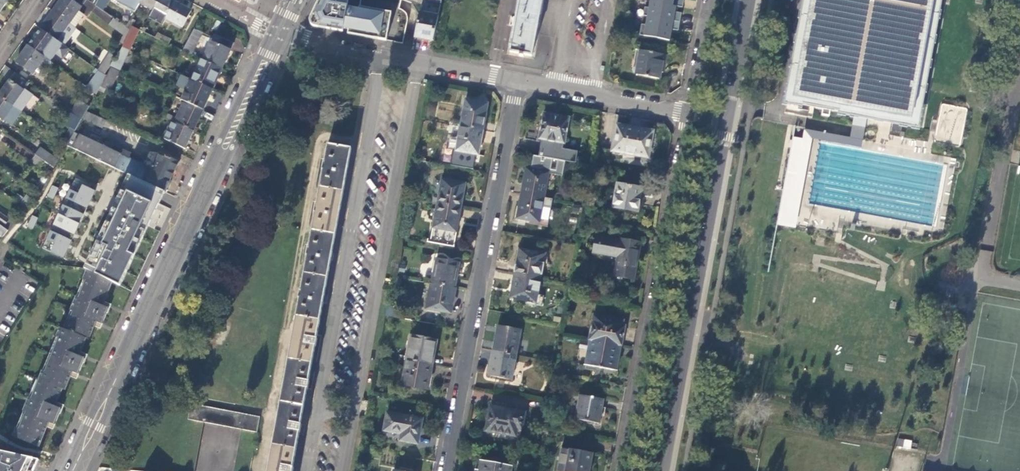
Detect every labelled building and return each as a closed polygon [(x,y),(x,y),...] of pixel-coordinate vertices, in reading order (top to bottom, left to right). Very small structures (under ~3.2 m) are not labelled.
[(52,12),(69,24),(74,28),(83,16),(77,13),(80,8),(69,0),(60,0),(52,12)] [(109,0),(100,0),(96,7),(103,12),(109,0)] [(113,0),(109,0),(103,12),(109,17),(117,2),(113,0)] [(139,5),(153,12),(159,0),(141,0),(139,5)] [(167,0),(159,0),(153,12),(165,19),(174,3),(167,0)] [(310,16),(317,28),(343,33),(344,29),(349,30),(348,35),(387,42),(392,15),(361,8),(362,0),(318,0),(310,16)] [(518,8),(511,43),(510,51),(532,55),(542,0),(519,0),(518,8)] [(671,26),(673,16),(677,16),(678,7),(675,6),(676,2),(666,0),(653,0),(649,22),(671,26)] [(782,114),(806,118),(808,106),(854,115),(867,117),(916,127),(940,0),(804,0),(782,114)] [(190,12),(174,3),(165,19),(165,20),(182,29),(190,12)] [(420,4),(413,39),(430,42),(437,7),(420,4)] [(69,24),(52,12),(40,29),(57,41),(69,24)] [(129,31),(126,29),(113,19),(108,25),(123,36),(118,42),(122,45),(129,31)] [(134,22),(130,20),(126,29),(129,31),(131,27),(134,22)] [(74,28),(69,24),(57,41),(64,46),(76,30),(74,28)] [(138,30),(131,27),(129,31),(122,45),(120,48),(127,52),(138,30)] [(158,33),(145,27),(142,32),(155,38),(157,34),(158,33)] [(40,29),(27,46),(45,58),(50,62),(55,54),(61,59),(68,49),(64,46),(57,41),(40,29)] [(201,33),(194,30),(182,51),(200,59),(222,70),(234,45),(214,36),(203,57),(191,52),(201,33)] [(157,34),(155,38),(168,44),(170,40),(157,34)] [(45,58),(27,46),(15,62),(32,75),(35,71),(45,58)] [(127,52),(120,48),(115,58),(114,60),(122,64),(127,52)] [(636,76),(658,80),(659,73),(663,73),(666,56),(640,51),(635,76),(636,76)] [(114,60),(115,58),(109,54),(98,71),(106,76),(110,66),(114,60)] [(50,62),(45,58),(35,71),(39,74),(40,72),(44,75),(52,64),(50,62)] [(212,91),(222,70),(200,59),(190,81),(212,91)] [(119,70),(122,64),(114,60),(110,66),(119,70)] [(111,68),(101,87),(107,90),(116,71),(111,68)] [(106,76),(98,71),(95,69),(92,73),(95,75),(89,84),(82,79),(79,83),(96,95),(106,76)] [(14,73),(0,93),(0,97),(13,106),(29,84),(14,73)] [(203,111),(212,91),(190,81),(189,80),(180,100),(184,102),(203,111)] [(0,97),(0,117),(4,120),(14,107),(13,106),(0,97)] [(467,100),(462,127),(484,131),(489,104),(467,100)] [(86,113),(87,111),(89,108),(78,101),(70,113),(81,121),(82,120),(86,113)] [(193,131),(203,111),(184,102),(176,119),(174,123),(193,131)] [(933,139),(959,146),(968,109),(942,103),(933,139)] [(81,121),(70,113),(62,124),(71,130),(75,132),(81,121)] [(106,122),(86,113),(82,120),(102,129),(106,122)] [(577,151),(562,148),(564,143),(568,118),(544,113),(539,138),(542,139),(539,156),(565,161),(575,163),(577,151)] [(174,123),(176,119),(165,114),(164,117),(174,123)] [(793,136),(777,223),(796,226),(812,139),(861,148),(867,117),(854,115),(850,136),(804,128),(802,138),(793,136)] [(185,149),(193,131),(174,123),(173,124),(172,123),(164,139),(185,149)] [(611,150),(647,156),(652,131),(616,124),(611,150)] [(484,131),(462,127),(457,152),(480,155),(484,131)] [(69,142),(75,132),(71,130),(64,139),(69,142)] [(163,192),(164,193),(178,163),(161,155),(160,155),(147,153),(143,161),(154,167),(152,170),(141,165),(130,160),(132,155),(112,145),(110,150),(75,132),(69,142),(66,146),(72,149),(93,159),(98,161),(125,174),(163,192)] [(314,349),(352,150),(327,145),(324,164),(323,164),(321,171),(322,171),(316,206),(314,206),(313,214),(315,214),(308,250),(307,250),(306,257),(307,257),(301,290),(299,290),(298,296),(300,297),(267,470),(292,470),(314,349)] [(40,148),(35,155),(44,161),(54,168),(58,159),(60,156),(55,153),(52,157),(40,148)] [(533,154),(531,167),(540,169),(539,172),(526,169),(521,194),(543,198),(547,173),(563,176),(565,161),(539,156),(533,154)] [(51,175),(54,168),(44,161),(43,163),(34,156),(27,165),(37,171),(39,168),(42,169),(51,175)] [(143,161),(141,165),(152,170),(154,167),(143,161)] [(92,276),(111,283),(118,287),(163,192),(125,174),(119,187),(126,190),(100,245),(105,247),(92,276)] [(86,183),(75,178),(70,189),(69,189),(65,198),(66,198),(63,204),(73,209),(76,204),(83,207),(92,189),(85,186),(86,183)] [(442,179),(438,203),(462,208),(467,184),(442,179)] [(616,208),(640,213),(645,188),(620,184),(616,208)] [(58,188),(52,186),(47,196),(53,199),(58,188)] [(521,194),(517,218),(538,222),(543,198),(521,194)] [(15,201),(22,206),(26,201),(19,195),(15,201)] [(462,208),(438,203),(433,228),(457,233),(462,208)] [(81,213),(73,209),(63,204),(58,214),(50,230),(67,238),(69,233),(74,235),(79,224),(76,222),(81,213)] [(9,230),(15,224),(0,213),(0,223),(9,230)] [(36,218),(32,216),(27,226),(31,228),(36,218)] [(0,225),(0,236),(2,238),(8,231),(0,225)] [(67,238),(50,230),(46,240),(42,248),(63,259),(72,241),(67,238)] [(615,275),(633,278),(640,243),(622,239),(621,241),(595,236),(592,251),(618,256),(615,275)] [(514,274),(541,278),(545,254),(519,249),(514,274)] [(438,260),(433,284),(455,288),(460,264),(438,260)] [(79,300),(76,298),(70,313),(73,314),(66,332),(63,330),(60,329),(56,338),(59,339),(52,358),(49,357),(40,381),(32,399),(29,398),(23,412),(27,413),(19,431),(17,430),(14,437),(37,447),(47,423),(53,425),(57,414),(52,411),(54,407),(61,389),(64,391),(71,373),(76,375),(81,363),(76,360),(78,357),(85,339),(88,340),(95,323),(101,325),(106,313),(100,310),(101,307),(111,283),(92,276),(85,273),(82,282),(86,283),(79,300)] [(536,303),(541,278),(514,274),(510,298),(536,303)] [(82,282),(76,298),(79,300),(86,283),(82,282)] [(455,288),(433,284),(428,309),(449,312),(449,314),(451,314),(455,288)] [(73,314),(70,313),(63,330),(66,332),(73,314)] [(590,340),(621,346),(625,327),(622,326),(623,322),(594,316),(590,340)] [(498,326),(493,351),(517,355),(521,330),(498,326)] [(404,360),(430,365),(435,340),(408,335),(404,360)] [(56,338),(49,357),(52,358),(59,339),(56,338)] [(620,356),(621,346),(590,340),(585,365),(614,371),(617,355),(620,356)] [(517,355),(493,351),(489,376),(512,380),(517,355)] [(430,365),(404,360),(399,384),(426,389),(430,365)] [(820,381),(824,367),(815,364),(810,378),(820,381)] [(36,379),(29,398),(32,399),(40,381),(36,379)] [(576,419),(599,423),(603,399),(580,395),(576,419)] [(260,417),(190,404),(178,470),(195,470),(204,422),(241,430),(234,470),(250,470),(260,417)] [(486,431),(516,436),(517,428),(522,429),(525,412),(490,407),(486,431)] [(23,412),(17,430),(19,431),(27,413),(23,412)] [(414,444),(418,418),(383,412),(380,430),(397,433),(396,441),(414,444)] [(912,441),(905,440),(904,448),(910,449),(912,443),(912,441)] [(559,470),(565,470),(569,450),(561,448),(557,470),(559,470)] [(594,453),(569,448),(569,450),(565,470),(590,470),(594,453)] [(38,459),(0,452),(0,470),(33,470),(38,459)] [(479,470),(511,470),(512,466),(481,460),(479,470)]
